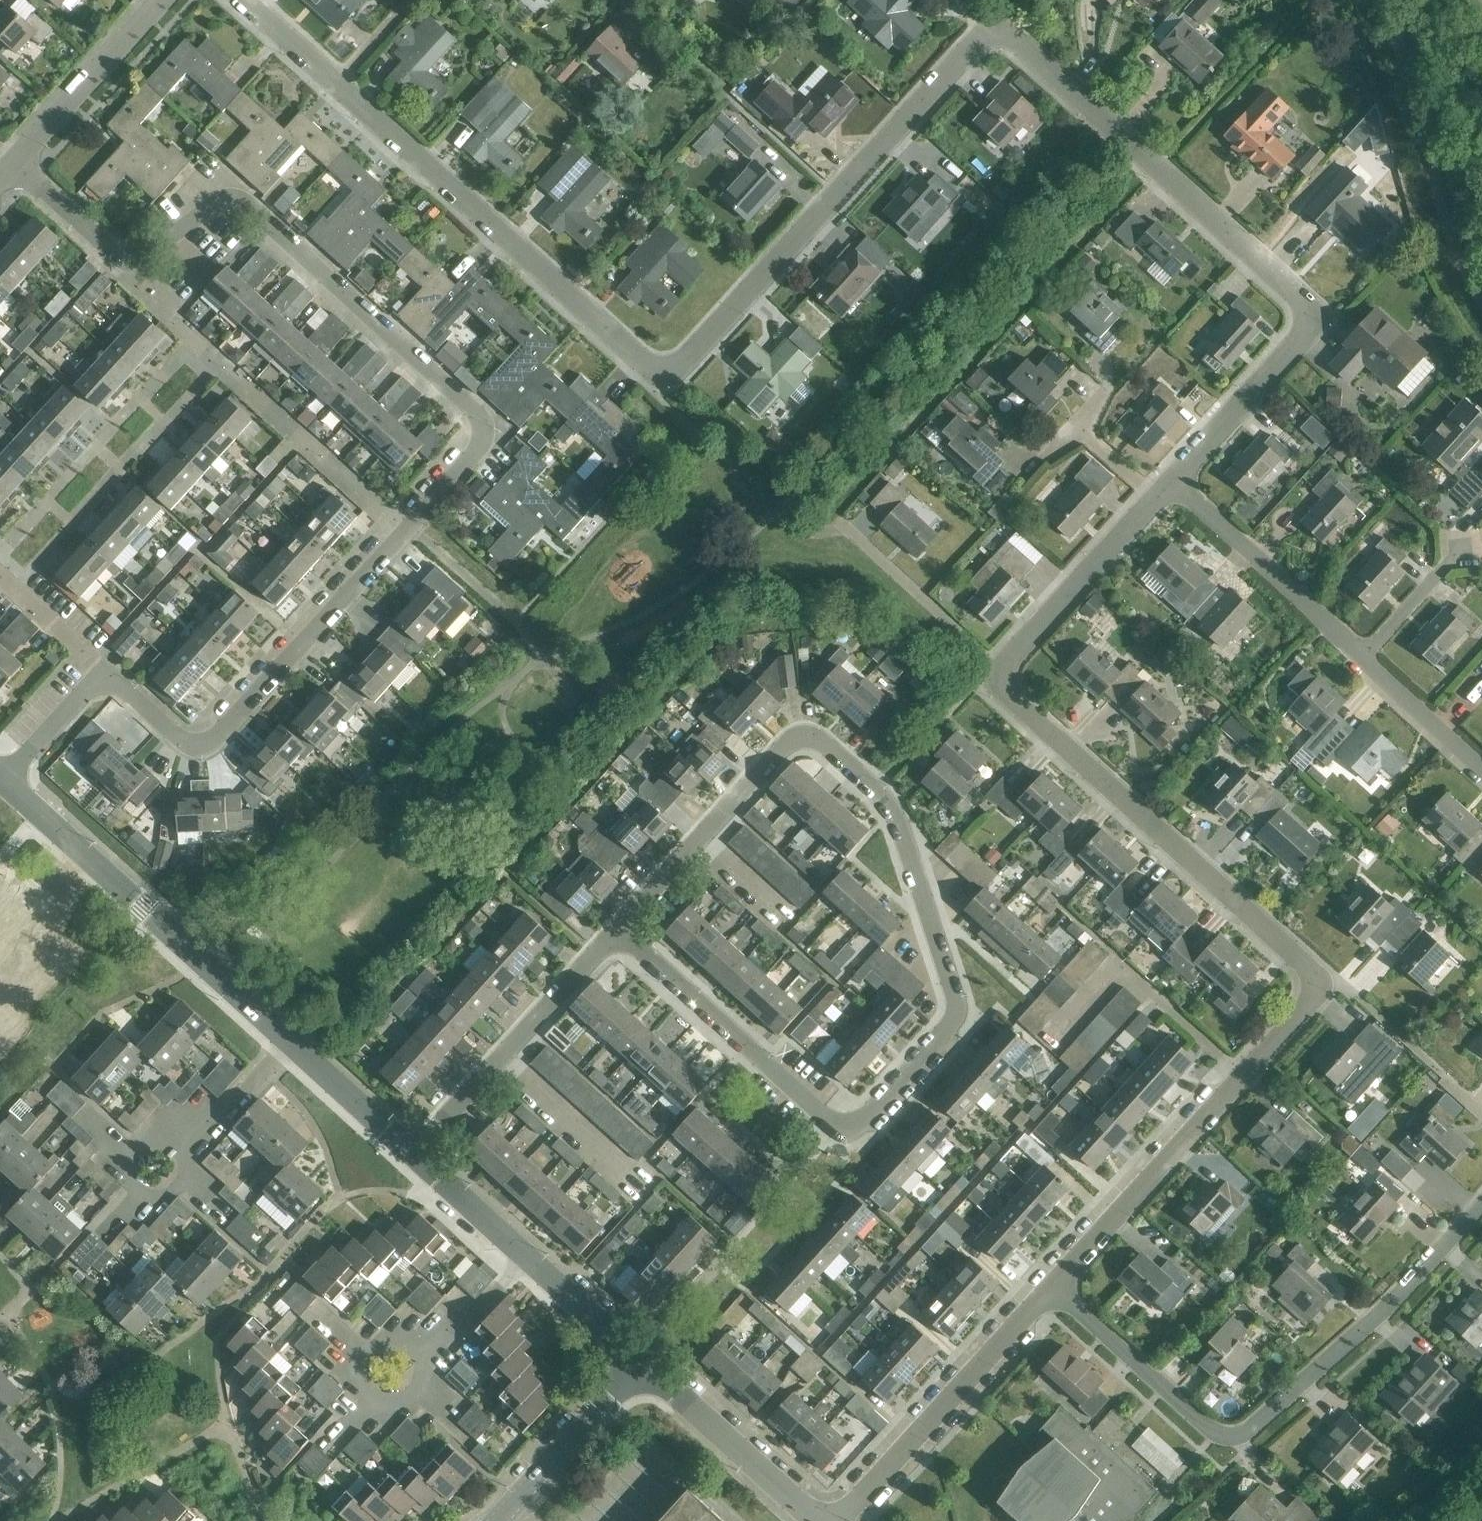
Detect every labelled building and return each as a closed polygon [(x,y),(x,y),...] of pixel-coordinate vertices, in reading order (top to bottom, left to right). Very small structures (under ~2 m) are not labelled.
[(337,29),(364,0),(305,0),(337,29)] [(782,18),(799,0),(764,0),(782,18)] [(902,52),(924,28),(906,12),(917,0),(853,0),(850,3),(870,22),(866,27),(888,48),(893,43),(902,52)] [(1185,23),(1184,22),(1163,45),(1187,66),(1185,69),(1199,82),(1222,57),(1195,32),(1201,26),(1202,27),(1222,4),(1217,0),(1195,0),(1185,11),(1192,16),(1185,23)] [(54,31),(35,13),(27,22),(10,7),(0,17),(0,37),(14,50),(29,35),(40,46),(54,31)] [(400,43),(404,46),(399,53),(408,61),(392,78),(407,92),(412,87),(429,102),(444,87),(427,71),(455,40),(430,18),(416,33),(412,30),(400,43)] [(588,52),(625,86),(647,62),(622,38),(625,34),(614,24),(588,52)] [(225,111),(227,109),(243,90),(225,74),(236,62),(210,39),(199,51),(187,40),(147,83),(165,99),(189,73),(191,70),(219,96),(216,99),(214,101),(225,111)] [(582,63),(572,54),(553,76),(564,85),(582,63)] [(12,76),(0,64),(0,89),(12,76)] [(641,86),(657,73),(651,66),(636,79),(641,86)] [(854,98),(830,75),(807,100),(801,94),(794,101),(775,83),(757,102),(777,120),(776,121),(796,139),(811,123),(825,136),(843,116),(840,113),(854,98)] [(489,157),(506,172),(520,157),(503,141),(531,111),(494,78),(463,112),(484,131),(468,148),(484,162),(489,157)] [(139,127),(165,99),(147,83),(108,126),(126,142),(155,168),(164,157),(182,173),(192,163),(174,147),(167,153),(139,127)] [(1031,130),(1042,117),(1005,84),(990,100),(994,103),(976,123),(1003,147),(1024,123),(1031,130)] [(255,187),(256,186),(272,168),(261,158),(286,130),(243,90),(227,109),(255,134),(229,162),(255,187)] [(1226,137),(1273,180),(1294,157),(1266,132),(1287,109),(1268,92),(1226,137)] [(302,144),(329,168),(345,151),(303,112),(286,130),(261,158),(272,168),(256,186),(266,196),(283,178),(276,173),(302,144)] [(714,125),(749,157),(759,147),(724,114),(714,125)] [(217,142),(205,132),(198,140),(209,150),(217,142)] [(159,198),(182,173),(164,157),(155,168),(126,142),(86,185),(105,201),(131,173),(159,198)] [(567,226),(583,242),(589,248),(603,233),(581,211),(609,181),(573,147),(540,182),(561,202),(546,218),(561,232),(567,226)] [(326,216),(310,234),(320,244),(336,226),(347,236),(374,207),(389,191),(345,151),(329,168),(354,191),(358,195),(333,223),(326,216)] [(1314,166),(1306,158),(1297,167),(1306,175),(1314,166)] [(722,197),(747,220),(779,186),(755,163),(722,197)] [(1346,234),(1367,254),(1390,229),(1356,197),(1366,187),(1347,170),(1309,212),(1327,229),(1336,219),(1349,231),(1346,234)] [(950,207),(960,196),(937,176),(927,187),(918,179),(886,213),(911,236),(943,200),(950,207)] [(292,213),(306,191),(292,182),(278,204),(292,213)] [(336,226),(320,244),(346,268),(372,240),(399,265),(416,246),(374,207),(347,236),(336,226)] [(1134,252),(1138,247),(1173,278),(1180,270),(1191,281),(1205,265),(1194,255),(1158,224),(1153,230),(1135,214),(1116,236),(1134,252)] [(20,228),(16,232),(44,258),(60,241),(36,218),(24,232),(20,228)] [(687,289),(701,273),(682,255),(686,251),(662,229),(628,265),(638,273),(623,289),(637,303),(643,296),(660,311),(673,297),(657,282),(667,271),(687,289)] [(16,239),(3,254),(28,276),(44,258),(16,232),(13,236),(16,239)] [(402,320),(426,342),(442,324),(432,314),(458,285),(416,246),(399,265),(428,292),(402,320)] [(229,267),(206,293),(224,309),(271,257),(263,249),(245,268),(247,270),(240,278),(229,267)] [(862,296),(881,274),(856,251),(833,276),(829,273),(814,290),(840,313),(858,293),(862,296)] [(11,294),(28,276),(3,254),(0,257),(0,283),(11,294)] [(271,257),(224,309),(242,325),(264,300),(252,289),(259,281),(262,284),(280,265),(271,257)] [(72,284),(80,291),(99,271),(90,264),(72,284)] [(475,300),(500,324),(516,307),(474,268),(458,285),(432,314),(442,324),(426,342),(438,353),(456,334),(453,331),(449,328),(475,300)] [(355,281),(368,293),(378,281),(365,269),(355,281)] [(104,276),(85,295),(95,304),(113,285),(104,276)] [(242,325),(260,341),(307,289),(297,279),(279,299),(282,302),(275,310),(264,300),(242,325)] [(1118,299),(1114,303),(1106,296),(1109,293),(1095,280),(1084,292),(1088,295),(1072,313),(1091,331),(1085,336),(1104,354),(1121,335),(1111,326),(1127,308),(1118,299)] [(11,294),(0,283),(0,306),(11,294)] [(903,327),(929,297),(917,287),(891,316),(903,327)] [(272,363),(277,357),(300,332),(289,322),(296,315),(298,316),(316,297),(307,289),(260,341),(254,347),(272,363)] [(54,300),(63,308),(72,299),(62,291),(54,300)] [(95,304),(85,295),(75,306),(84,315),(95,304)] [(1228,367),(1260,331),(1254,326),(1262,318),(1241,299),(1233,307),(1237,311),(1205,346),(1212,352),(1204,361),(1204,360),(1204,361),(1217,373),(1218,373),(1217,372),(1225,364),(1228,367)] [(54,300),(46,309),(55,318),(63,308),(54,300)] [(481,392),(492,401),(507,383),(518,392),(543,364),(544,364),(560,347),(516,307),(500,324),(530,351),(505,379),(498,373),(481,392)] [(1394,388),(1396,386),(1408,397),(1435,369),(1423,358),(1425,355),(1376,310),(1345,344),(1350,348),(1332,366),(1349,382),(1367,363),(1394,388)] [(277,357),(295,373),(330,335),(342,321),(334,313),(316,333),(318,335),(311,342),(300,332),(277,357)] [(33,314),(25,323),(29,327),(35,332),(43,323),(33,314)] [(116,323),(127,333),(154,358),(157,355),(154,352),(166,338),(142,316),(134,325),(123,315),(116,323)] [(60,321),(52,330),(61,339),(70,330),(60,321)] [(295,373),(313,389),(336,364),(327,356),(333,349),(334,350),(352,330),(342,321),(330,335),(295,373)] [(108,331),(120,341),(110,352),(134,373),(147,359),(150,362),(154,358),(127,333),(116,323),(108,331)] [(28,328),(21,336),(31,345),(38,337),(28,328)] [(61,339),(52,330),(44,339),(49,344),(53,348),(61,339)] [(31,345),(21,336),(13,345),(23,354),(31,345)] [(49,344),(44,339),(36,348),(41,353),(49,344)] [(810,391),(801,383),(806,378),(800,373),(810,363),(788,342),(771,361),(755,346),(738,364),(755,380),(740,396),(762,416),(767,410),(765,408),(779,393),(786,399),(790,395),(799,403),(810,391)] [(336,364),(313,389),(331,405),(378,354),(367,344),(350,364),(351,365),(345,372),(336,364)] [(110,352),(94,369),(121,395),(125,391),(121,388),(134,373),(110,352)] [(1053,352),(1043,363),(1035,371),(1026,362),(1009,381),(1033,403),(1028,408),(1042,421),(1059,402),(1049,393),(1071,368),(1053,352)] [(378,354),(331,405),(348,421),(371,396),(362,387),(368,380),(371,383),(389,363),(378,354)] [(121,395),(94,369),(84,361),(77,368),(87,378),(79,387),(102,408),(114,395),(118,398),(121,395)] [(23,362),(13,373),(22,382),(32,371),(23,362)] [(543,396),(569,420),(586,403),(589,400),(598,390),(582,375),(570,388),(544,364),(543,364),(518,392),(507,383),(492,401),(518,424),(543,396)] [(455,375),(476,393),(484,384),(463,366),(455,375)] [(22,382),(13,373),(3,384),(12,393),(22,382)] [(345,425),(363,441),(413,387),(403,377),(386,396),(389,399),(382,406),(371,396),(348,421),(345,425)] [(1175,413),(1183,405),(1161,385),(1153,394),(1158,399),(1127,434),(1149,454),(1181,418),(1175,413)] [(363,441),(381,457),(406,429),(395,419),(402,412),(404,414),(422,396),(413,387),(363,441)] [(66,388),(50,406),(77,431),(80,427),(77,424),(90,410),(66,388)] [(979,408),(961,392),(953,401),(970,418),(979,408)] [(228,399),(211,417),(236,439),(253,421),(228,399)] [(609,458),(587,482),(604,499),(643,455),(629,442),(641,429),(609,399),(599,409),(589,400),(586,403),(569,420),(566,423),(579,435),(585,431),(612,455),(609,458)] [(1469,509),(1481,495),(1481,481),(1461,461),(1481,439),(1481,417),(1465,401),(1422,446),(1461,482),(1451,492),(1469,509)] [(50,406),(33,424),(57,446),(70,432),(73,435),(77,431),(50,406)] [(307,409),(298,420),(307,428),(316,417),(307,409)] [(0,418),(0,426),(8,433),(15,425),(3,415),(0,418)] [(211,417),(195,435),(220,457),(236,439),(211,417)] [(944,452),(968,474),(992,495),(1009,476),(989,458),(1002,445),(983,428),(976,436),(957,418),(943,433),(953,442),(944,452)] [(33,424),(16,442),(43,467),(48,462),(44,459),(57,446),(33,424)] [(406,429),(381,457),(399,474),(419,451),(429,459),(446,441),(429,425),(417,438),(406,429)] [(1,459),(25,481),(37,467),(41,470),(43,467),(16,442),(4,431),(0,435),(0,444),(8,451),(1,459)] [(533,441),(543,454),(556,445),(545,431),(533,441)] [(195,435),(179,453),(204,475),(213,483),(221,473),(213,465),(220,457),(195,435)] [(1285,463),(1293,454),(1272,435),(1264,444),(1258,440),(1244,455),(1241,453),(1234,461),(1237,464),(1226,475),(1248,495),(1280,459),(1285,463)] [(364,466),(371,452),(357,445),(350,459),(364,466)] [(179,453),(163,470),(188,493),(204,475),(179,453)] [(270,457),(263,464),(272,471),(278,465),(270,457)] [(0,460),(0,492),(11,502),(15,498),(12,495),(25,481),(1,459),(0,460)] [(294,459),(289,465),(298,473),(304,467),(294,459)] [(522,462),(511,474),(528,489),(519,500),(547,526),(564,542),(604,499),(587,482),(565,506),(562,509),(535,485),(541,480),(522,462)] [(272,471),(263,464),(257,470),(266,478),(272,471)] [(188,493),(163,470),(147,488),(171,511),(188,493)] [(1351,495),(1339,483),(1342,480),(1332,470),(1312,492),(1322,501),(1301,523),(1324,544),(1356,509),(1364,500),(1354,491),(1351,495)] [(1098,499),(1105,490),(1084,471),(1076,480),(1081,484),(1050,519),(1072,539),(1103,504),(1098,499)] [(528,489),(511,474),(489,498),(517,524),(491,552),(495,557),(489,564),(496,571),(503,563),(508,568),(547,526),(519,500),(528,489)] [(246,481),(230,498),(240,507),(256,489),(246,481)] [(883,526),(919,559),(938,537),(903,505),(908,500),(890,484),(871,505),(888,520),(883,526)] [(137,487),(121,504),(146,527),(162,509),(137,487)] [(327,502),(317,513),(342,535),(359,517),(326,487),(319,494),(327,502)] [(268,488),(262,495),(271,503),(277,496),(268,488)] [(0,492),(0,507),(4,502),(8,506),(11,502),(0,492)] [(271,503),(262,495),(246,512),(255,521),(271,503)] [(240,507),(230,498),(224,505),(234,513),(240,507)] [(121,504),(105,522),(129,545),(146,527),(121,504)] [(214,516),(224,525),(234,513),(224,505),(214,516)] [(317,513),(301,531),(326,553),(342,535),(317,513)] [(105,522),(89,540),(113,562),(129,545),(105,522)] [(236,523),(229,530),(239,539),(245,532),(236,523)] [(197,528),(194,526),(192,528),(207,542),(213,536),(201,524),(197,528)] [(239,539),(229,530),(208,554),(226,570),(235,560),(227,552),(239,539)] [(301,531),(285,548),(310,571),(326,553),(301,531)] [(1398,566),(1406,557),(1385,538),(1377,547),(1381,551),(1348,586),(1371,607),(1404,572),(1398,566)] [(89,540),(73,558),(97,580),(107,570),(115,577),(121,570),(113,562),(89,540)] [(179,543),(172,551),(181,559),(188,552),(179,543)] [(1193,614),(1217,587),(1205,577),(1206,576),(1172,545),(1149,570),(1150,570),(1142,579),(1162,597),(1162,596),(1188,619),(1193,614)] [(970,606),(984,619),(992,627),(1003,616),(1004,617),(1005,616),(1004,615),(1025,591),(1019,586),(1037,568),(1015,547),(998,566),(993,561),(971,584),(981,594),(970,606)] [(285,548),(269,566),(293,589),(310,571),(285,548)] [(181,559),(172,551),(166,557),(176,566),(181,559)] [(190,561),(199,569),(205,563),(196,555),(190,561)] [(97,580),(73,558),(57,575),(81,597),(97,580)] [(269,566),(260,558),(253,566),(262,574),(252,584),(277,607),(293,589),(269,566)] [(421,593),(412,604),(436,626),(443,633),(468,606),(432,572),(416,589),(421,593)] [(146,579),(140,586),(149,595),(155,588),(146,579)] [(170,584),(164,591),(172,599),(179,592),(170,584)] [(149,595),(140,586),(134,593),(143,601),(149,595)] [(1217,587),(1193,614),(1202,622),(1199,625),(1223,647),(1255,612),(1231,590),(1226,595),(1217,587)] [(172,599),(164,591),(158,598),(167,606),(172,599)] [(235,591),(219,609),(244,632),(260,615),(235,591)] [(398,619),(387,631),(416,658),(432,641),(426,637),(436,626),(412,604),(398,619)] [(1446,610),(1438,619),(1432,625),(1430,624),(1422,632),(1424,634),(1413,646),(1434,665),(1467,630),(1473,635),(1481,626),(1459,606),(1451,614),(1446,610)] [(219,609),(202,627),(228,650),(244,632),(219,609)] [(31,622),(28,619),(22,613),(17,619),(9,628),(3,634),(5,636),(0,641),(0,655),(31,622)] [(114,614),(109,619),(107,621),(117,630),(123,623),(114,614)] [(138,619),(131,626),(141,635),(147,628),(138,619)] [(23,665),(12,655),(24,642),(26,644),(39,629),(31,622),(0,655),(0,690),(23,665)] [(141,635),(131,626),(112,647),(123,658),(139,641),(137,639),(141,635)] [(202,627),(186,645),(211,668),(228,650),(202,627)] [(376,651),(366,662),(391,685),(416,658),(387,631),(372,647),(376,651)] [(481,659),(494,646),(481,634),(468,647),(481,659)] [(186,645),(170,662),(196,685),(211,668),(186,645)] [(1113,702),(1116,700),(1137,677),(1140,672),(1131,663),(1121,673),(1091,646),(1069,671),(1100,698),(1104,694),(1113,702)] [(836,713),(841,707),(861,685),(841,667),(851,656),(841,648),(816,675),(825,683),(815,694),(836,713)] [(196,685),(170,662),(160,653),(151,663),(161,672),(153,680),(179,704),(196,685)] [(750,676),(733,696),(758,718),(765,724),(782,705),(781,704),(785,699),(783,688),(796,687),(791,655),(778,656),(778,657),(757,681),(750,676)] [(353,668),(338,684),(362,706),(371,697),(376,702),(391,685),(366,662),(357,672),(353,668)] [(1304,668),(1288,686),(1301,698),(1290,710),(1299,718),(1296,721),(1307,731),(1309,728),(1316,733),(1304,746),(1305,747),(1316,756),(1342,728),(1331,718),(1345,703),(1318,679),(1317,680),(1304,668)] [(1137,677),(1116,700),(1125,708),(1123,710),(1137,722),(1140,719),(1148,726),(1143,732),(1162,750),(1177,735),(1169,728),(1181,714),(1147,684),(1146,685),(1137,677)] [(861,685),(841,707),(862,726),(867,720),(876,728),(900,702),(891,694),(887,698),(866,679),(861,685)] [(1471,696),(1480,702),(1481,699),(1481,682),(1471,696)] [(325,688),(308,707),(338,735),(339,734),(334,729),(343,718),(347,722),(362,706),(338,684),(330,693),(325,688)] [(708,726),(726,743),(736,733),(741,737),(758,718),(733,696),(722,707),(719,704),(709,704),(698,717),(708,726)] [(294,713),(283,726),(298,740),(303,735),(316,748),(316,747),(322,753),(338,735),(308,707),(299,717),(294,713)] [(1226,729),(1252,745),(1261,731),(1234,715),(1226,729)] [(1342,728),(1316,756),(1327,767),(1339,753),(1368,780),(1381,766),(1393,778),(1409,762),(1367,723),(1352,738),(1342,728)] [(283,726),(266,744),(291,767),(301,755),(306,759),(316,748),(303,735),(298,740),(283,726)] [(678,753),(681,756),(704,777),(711,783),(727,766),(715,755),(726,743),(708,726),(697,738),(694,735),(678,753)] [(84,774),(103,791),(129,762),(119,753),(124,748),(107,732),(84,757),(92,765),(84,774)] [(938,754),(944,760),(967,781),(987,759),(957,733),(938,754)] [(291,767),(266,744),(249,762),(255,767),(246,776),(270,798),(286,781),(281,777),(291,767)] [(669,770),(654,786),(672,803),(683,791),(688,796),(704,777),(681,756),(678,753),(674,749),(661,763),(669,770)] [(967,781),(944,760),(924,782),(954,808),(973,786),(967,781)] [(129,762),(103,791),(121,808),(114,816),(122,824),(138,807),(139,807),(161,783),(144,767),(140,772),(129,762)] [(771,789),(789,806),(813,780),(794,763),(771,789)] [(1244,805),(1256,815),(1275,794),(1275,795),(1278,792),(1265,780),(1258,787),(1236,766),(1206,799),(1229,820),(1244,805)] [(1027,809),(1038,819),(1063,791),(1044,774),(1024,796),(1014,787),(998,804),(1016,821),(1027,809)] [(996,805),(998,804),(1014,787),(1004,777),(986,797),(996,805)] [(203,832),(201,780),(192,781),(192,799),(177,799),(179,833),(203,832)] [(210,780),(201,780),(203,832),(255,829),(254,811),(243,812),(242,794),(226,795),(226,798),(211,798),(210,780)] [(640,795),(624,812),(651,837),(657,842),(673,825),(662,813),(672,803),(654,786),(647,780),(640,787),(640,795)] [(789,806),(808,823),(832,797),(813,780),(789,806)] [(1038,841),(1057,858),(1073,840),(1063,830),(1082,809),(1063,791),(1038,819),(1049,829),(1038,841)] [(1275,794),(1256,815),(1252,819),(1265,831),(1260,836),(1299,872),(1322,848),(1282,811),(1287,806),(1275,795),(1275,794)] [(808,823),(827,841),(851,815),(832,797),(808,823)] [(1462,864),(1481,842),(1481,832),(1480,829),(1481,828),(1447,797),(1426,820),(1458,851),(1454,856),(1462,864)] [(744,817),(763,835),(770,828),(773,825),(754,807),(744,817)] [(573,809),(567,815),(575,821),(580,816),(573,809)] [(603,824),(592,837),(619,861),(630,849),(635,854),(651,837),(624,812),(620,809),(610,819),(610,825),(603,824)] [(1401,824),(1390,813),(1376,827),(1387,838),(1401,824)] [(851,815),(827,841),(846,858),(870,832),(851,815)] [(729,845),(738,853),(754,835),(745,827),(729,845)] [(770,828),(763,835),(775,846),(782,839),(770,828)] [(1078,855),(1097,872),(1121,845),(1102,828),(1083,849),(1073,840),(1057,858),(1042,873),(1052,882),(1057,876),(1058,877),(1078,855)] [(157,847),(138,830),(127,842),(145,859),(157,847)] [(585,855),(570,871),(597,897),(602,902),(619,884),(608,873),(619,861),(592,837),(586,832),(579,840),(579,849),(585,855)] [(936,851),(946,860),(962,843),(961,842),(963,841),(953,832),(936,851)] [(738,853),(746,861),(762,843),(754,835),(738,853)] [(154,865),(167,868),(173,844),(161,841),(154,865)] [(1462,864),(1474,875),(1478,871),(1481,875),(1481,842),(1462,864)] [(746,861),(755,869),(771,851),(762,843),(746,861)] [(946,860),(955,869),(971,851),(962,843),(946,860)] [(1104,901),(1114,911),(1131,892),(1121,883),(1140,862),(1121,845),(1097,872),(1115,889),(1104,901)] [(1361,856),(1373,864),(1381,853),(1369,845),(1361,856)] [(789,858),(814,880),(821,872),(796,850),(789,858)] [(755,869),(764,876),(780,859),(771,851),(755,869)] [(955,869),(964,877),(980,859),(971,851),(955,869)] [(764,876),(773,884),(788,867),(780,859),(764,876)] [(964,877),(973,885),(989,868),(980,859),(964,877)] [(773,884),(781,892),(797,875),(788,867),(773,884)] [(973,885),(981,893),(966,910),(985,928),(1006,906),(986,888),(997,875),(989,868),(973,885)] [(597,897),(570,871),(568,869),(541,899),(564,920),(575,908),(581,913),(597,897)] [(825,894),(844,911),(863,889),(845,872),(825,894)] [(781,892),(790,900),(806,883),(797,875),(781,892)] [(1047,886),(1034,875),(1022,889),(1035,900),(1047,886)] [(1129,919),(1147,936),(1181,899),(1162,882),(1143,903),(1131,892),(1114,911),(1126,922),(1129,919)] [(806,883),(790,900),(799,908),(815,891),(806,883)] [(714,894),(727,905),(734,897),(722,886),(714,894)] [(1389,937),(1396,930),(1411,914),(1412,913),(1399,900),(1392,907),(1370,888),(1340,920),(1363,942),(1378,927),(1389,937)] [(844,911),(863,928),(882,906),(863,889),(844,911)] [(734,897),(727,905),(738,916),(746,908),(734,897)] [(1041,905),(1052,914),(1058,907),(1047,898),(1041,905)] [(1174,965),(1175,964),(1191,946),(1181,936),(1200,916),(1181,899),(1147,936),(1166,953),(1163,956),(1174,965)] [(882,906),(863,928),(882,945),(901,924),(882,906)] [(979,935),(998,952),(1024,924),(1006,906),(985,928),(979,935)] [(667,933),(685,950),(709,924),(690,907),(667,933)] [(1411,914),(1396,930),(1412,945),(1400,958),(1411,968),(1407,972),(1421,985),(1449,955),(1420,928),(1422,924),(1411,914)] [(528,915),(509,935),(534,958),(544,947),(556,958),(565,949),(528,915)] [(752,928),(764,939),(771,931),(759,920),(752,928)] [(1085,932),(1074,922),(1068,929),(1079,939),(1085,932)] [(685,950),(704,968),(728,942),(709,924),(685,950)] [(1016,969),(1022,962),(1042,940),(1024,924),(998,952),(1016,969)] [(255,925),(248,932),(263,948),(270,941),(255,925)] [(787,935),(799,946),(806,939),(793,928),(787,935)] [(771,931),(764,939),(776,951),(784,942),(771,931)] [(509,935),(491,954),(517,978),(527,967),(538,977),(546,968),(534,958),(509,935)] [(1204,969),(1216,979),(1240,953),(1221,935),(1202,956),(1191,946),(1175,964),(1193,981),(1204,969)] [(1042,940),(1022,962),(1041,979),(1061,958),(1042,940)] [(1091,941),(1082,950),(1100,966),(1108,957),(1091,941)] [(704,968),(723,985),(747,959),(728,942),(704,968)] [(882,945),(864,964),(873,972),(891,953),(882,945)] [(1082,950),(1074,959),(1091,975),(1100,966),(1082,950)] [(815,958),(826,969),(832,962),(821,951),(815,958)] [(789,961),(802,973),(809,965),(797,953),(789,961)] [(873,972),(883,981),(900,962),(891,953),(873,972)] [(1240,953),(1216,979),(1226,989),(1215,1001),(1234,1018),(1250,1001),(1240,991),(1259,970),(1240,953)] [(491,954),(473,974),(499,998),(509,987),(520,998),(529,989),(517,978),(491,954)] [(723,985),(741,1001),(764,975),(747,959),(723,985)] [(1074,959),(1066,968),(1083,984),(1091,975),(1074,959)] [(832,962),(826,969),(836,978),(843,971),(832,962)] [(883,981),(891,988),(908,969),(900,962),(883,981)] [(855,974),(864,982),(873,972),(864,964),(855,974)] [(809,965),(802,973),(814,984),(822,976),(809,965)] [(1066,968),(1058,976),(1076,992),(1083,984),(1066,968)] [(894,991),(900,997),(917,978),(908,969),(891,988),(894,991)] [(473,974),(454,994),(480,1018),(490,1008),(501,1018),(510,1009),(499,998),(473,974)] [(741,1001),(759,1018),(783,992),(764,975),(741,1001)] [(1058,976),(1050,985),(1068,1000),(1076,992),(1058,976)] [(917,978),(900,997),(909,1004),(926,986),(917,978)] [(572,1008),(590,1024),(613,999),(595,982),(572,1008)] [(1050,985),(1041,994),(1059,1009),(1068,1000),(1050,985)] [(835,986),(825,997),(832,1004),(842,993),(835,986)] [(1124,988),(1116,996),(1134,1012),(1142,1004),(1124,988)] [(894,991),(877,1010),(899,1030),(916,1011),(909,1004),(900,997),(894,991)] [(783,992),(759,1018),(779,1037),(786,1030),(803,1010),(783,992)] [(454,994),(436,1014),(463,1038),(472,1028),(483,1038),(492,1029),(480,1018),(454,994)] [(1041,994),(1033,1002),(1051,1018),(1059,1009),(1041,994)] [(1116,996),(1108,1005),(1126,1021),(1134,1012),(1116,996)] [(832,1004),(825,997),(816,1008),(823,1014),(832,1004)] [(590,1024),(610,1042),(633,1017),(613,999),(590,1024)] [(183,1002),(168,1019),(195,1042),(209,1025),(183,1002)] [(1033,1002),(1025,1011),(1043,1027),(1051,1018),(1033,1002)] [(1108,1005),(1100,1014),(1118,1030),(1126,1021),(1108,1005)] [(877,1010),(860,1029),(882,1049),(899,1030),(877,1010)] [(1043,1027),(1025,1011),(1017,1019),(1035,1036),(1043,1027)] [(1142,1012),(1125,1031),(1135,1041),(1152,1022),(1142,1012)] [(436,1014),(418,1034),(444,1058),(454,1047),(465,1057),(474,1048),(463,1038),(436,1014)] [(1100,1014),(1092,1023),(1110,1039),(1118,1030),(1100,1014)] [(791,1034),(801,1044),(818,1026),(807,1016),(791,1034)] [(610,1042),(628,1058),(651,1033),(633,1017),(610,1042)] [(168,1019),(154,1035),(180,1058),(195,1042),(168,1019)] [(836,1042),(843,1048),(865,1068),(882,1049),(860,1029),(853,1023),(836,1042)] [(1092,1023),(1084,1032),(1102,1048),(1110,1039),(1092,1023)] [(1343,1034),(1315,1064),(1339,1086),(1335,1089),(1353,1106),(1354,1105),(1349,1101),(1378,1069),(1384,1073),(1402,1053),(1371,1025),(1353,1044),(1343,1034)] [(545,1037),(565,1054),(572,1045),(574,1043),(555,1026),(545,1037)] [(1007,1027),(989,1047),(1010,1066),(1011,1066),(1019,1073),(1036,1054),(1007,1027)] [(1135,1041),(1125,1031),(1117,1040),(1127,1050),(1135,1041)] [(120,1032),(105,1049),(132,1073),(146,1057),(140,1050),(120,1032)] [(1084,1032),(1076,1041),(1093,1057),(1102,1048),(1084,1032)] [(628,1058),(648,1076),(670,1051),(651,1033),(628,1058)] [(418,1034),(400,1053),(426,1078),(436,1067),(447,1077),(455,1068),(444,1058),(418,1034)] [(154,1035),(140,1050),(146,1057),(166,1075),(180,1058),(154,1035)] [(1170,1037),(1152,1056),(1178,1079),(1195,1060),(1170,1037)] [(833,1040),(817,1058),(824,1064),(826,1067),(833,1073),(848,1087),(865,1068),(843,1048),(836,1042),(833,1040)] [(1076,1041),(1068,1050),(1086,1066),(1093,1057),(1076,1041)] [(572,1045),(565,1054),(576,1065),(584,1057),(573,1046),(574,1043),(572,1045)] [(989,1047),(973,1065),(994,1084),(1002,1092),(1010,1084),(1001,1076),(1010,1066),(989,1047)] [(532,1065),(541,1073),(556,1056),(547,1048),(532,1065)] [(105,1049),(91,1064),(117,1089),(132,1073),(105,1049)] [(1086,1066),(1068,1050),(1060,1059),(1078,1075),(1086,1066)] [(648,1076),(666,1092),(688,1068),(670,1051),(648,1076)] [(426,1078),(400,1053),(381,1073),(407,1098),(417,1087),(429,1098),(437,1089),(426,1078)] [(541,1073),(550,1081),(565,1064),(556,1056),(541,1073)] [(1152,1056),(1137,1074),(1162,1096),(1178,1079),(1152,1056)] [(1100,1057),(1091,1067),(1102,1077),(1111,1067),(1100,1057)] [(212,1092),(226,1076),(234,1066),(227,1059),(218,1069),(206,1082),(204,1084),(212,1092)] [(117,1089),(91,1064),(76,1081),(102,1105),(117,1089)] [(550,1081),(559,1090),(574,1072),(565,1064),(550,1081)] [(973,1065),(955,1084),(976,1103),(987,1092),(996,1100),(997,1098),(1002,1092),(994,1084),(973,1065)] [(212,1092),(219,1099),(234,1083),(242,1073),(234,1066),(226,1076),(212,1092)] [(1102,1077),(1091,1067),(1083,1077),(1094,1086),(1102,1077)] [(688,1068),(666,1092),(685,1110),(699,1095),(708,1086),(688,1068)] [(590,1077),(603,1088),(610,1080),(597,1069),(590,1077)] [(559,1090),(568,1098),(583,1080),(574,1072),(559,1090)] [(189,1084),(183,1091),(176,1098),(184,1106),(204,1084),(206,1082),(198,1074),(189,1084)] [(1137,1074),(1120,1092),(1145,1115),(1162,1096),(1137,1074)] [(1052,1088),(1059,1095),(1069,1084),(1062,1077),(1052,1088)] [(568,1098),(576,1106),(592,1088),(583,1080),(568,1098)] [(610,1080),(603,1088),(614,1099),(622,1091),(610,1080)] [(88,1104),(72,1090),(63,1081),(55,1090),(65,1098),(80,1112),(88,1104)] [(164,1102),(168,1106),(176,1098),(183,1091),(173,1082),(166,1090),(160,1084),(153,1092),(164,1102)] [(960,1121),(976,1103),(955,1084),(939,1102),(960,1121)] [(164,1102),(153,1092),(148,1087),(141,1096),(147,1101),(156,1110),(164,1102)] [(576,1106),(585,1114),(600,1096),(592,1088),(576,1106)] [(64,1125),(73,1134),(81,1125),(74,1119),(80,1112),(65,1098),(55,1090),(48,1097),(58,1106),(70,1118),(64,1125)] [(1120,1092),(1104,1110),(1129,1133),(1145,1115),(1120,1092)] [(1059,1103),(1069,1113),(1079,1103),(1068,1093),(1059,1103)] [(585,1114),(594,1122),(609,1104),(600,1096),(585,1114)] [(1458,1121),(1453,1117),(1459,1110),(1445,1097),(1429,1115),(1435,1120),(1414,1143),(1408,1137),(1399,1146),(1418,1165),(1427,1155),(1443,1171),(1465,1147),(1448,1131),(1458,1121)] [(139,1109),(149,1118),(156,1110),(147,1101),(139,1109)] [(238,1127),(254,1142),(278,1116),(262,1101),(238,1127)] [(627,1110),(640,1122),(647,1114),(634,1102),(627,1110)] [(594,1122),(603,1130),(618,1112),(609,1104),(594,1122)] [(1027,1115),(1030,1117),(1035,1121),(1045,1110),(1038,1104),(1027,1115)] [(515,1113),(527,1125),(535,1117),(522,1105),(515,1113)] [(149,1118),(139,1109),(132,1117),(126,1111),(118,1120),(134,1135),(142,1126),(149,1118)] [(674,1135),(693,1152),(716,1126),(697,1110),(674,1135)] [(1017,1116),(1013,1121),(1020,1128),(1030,1117),(1027,1115),(1023,1110),(1017,1116)] [(1104,1110),(1086,1129),(1112,1152),(1129,1133),(1104,1110)] [(603,1130),(612,1138),(627,1120),(618,1112),(603,1130)] [(930,1112),(913,1131),(934,1150),(951,1130),(930,1112)] [(1034,1131),(1053,1148),(1061,1138),(1053,1130),(1061,1121),(1052,1112),(1034,1131)] [(1310,1153),(1323,1139),(1298,1116),(1288,1126),(1272,1112),(1251,1135),(1284,1165),(1302,1146),(1310,1153)] [(0,1129),(0,1162),(22,1138),(38,1120),(30,1113),(22,1122),(13,1114),(5,1123),(0,1129)] [(647,1114),(640,1122),(652,1133),(659,1125),(647,1114)] [(254,1142),(270,1157),(294,1130),(278,1116),(254,1142)] [(535,1117),(527,1125),(539,1135),(546,1128),(535,1117)] [(612,1138),(620,1146),(636,1129),(627,1120),(612,1138)] [(73,1134),(80,1140),(87,1147),(95,1139),(81,1125),(73,1134)] [(693,1152),(712,1169),(735,1144),(716,1126),(693,1152)] [(467,1153),(486,1170),(510,1144),(490,1127),(467,1153)] [(620,1146),(629,1154),(645,1137),(636,1129),(620,1146)] [(1112,1152),(1086,1129),(1070,1147),(1095,1170),(1112,1152)] [(270,1157),(286,1171),(293,1165),(310,1145),(294,1130),(270,1157)] [(913,1131),(895,1150),(916,1169),(922,1175),(940,1155),(934,1150),(913,1131)] [(1043,1168),(1026,1186),(1051,1209),(1069,1189),(1062,1183),(1064,1182),(1060,1179),(1059,1180),(1044,1167),(1052,1158),(1026,1134),(1017,1144),(1043,1168)] [(1342,1147),(1343,1149),(1352,1156),(1361,1145),(1350,1135),(1342,1143),(1342,1144),(1342,1146),(1342,1147)] [(645,1137),(629,1154),(638,1162),(654,1145),(645,1137)] [(13,1180),(38,1153),(22,1138),(0,1162),(0,1168),(13,1180)] [(553,1147),(565,1158),(572,1151),(560,1139),(553,1147)] [(90,1159),(91,1159),(95,1154),(87,1147),(80,1140),(71,1150),(78,1156),(74,1162),(81,1168),(82,1169),(90,1159)] [(994,1142),(984,1153),(991,1159),(1001,1148),(994,1142)] [(486,1170),(505,1186),(528,1161),(510,1144),(486,1170)] [(712,1169),(729,1186),(753,1160),(735,1144),(712,1169)] [(895,1150),(879,1168),(900,1188),(916,1169),(895,1150)] [(572,1151),(565,1158),(578,1169),(584,1162),(572,1151)] [(1412,1168),(1393,1151),(1383,1162),(1402,1180),(1412,1168)] [(29,1194),(28,1194),(34,1190),(54,1168),(38,1153),(13,1180),(29,1194)] [(991,1159),(984,1153),(975,1163),(982,1169),(991,1159)] [(211,1171),(220,1180),(234,1165),(225,1156),(220,1161),(212,1155),(204,1164),(211,1171)] [(98,1166),(91,1159),(90,1159),(82,1169),(81,1168),(76,1173),(85,1181),(89,1175),(97,1183),(106,1173),(98,1166)] [(659,1167),(671,1178),(678,1171),(665,1160),(659,1167)] [(753,1160),(729,1186),(749,1204),(772,1178),(753,1160)] [(505,1186),(524,1203),(547,1178),(528,1161),(505,1186)] [(992,1171),(1001,1179),(1010,1170),(1000,1161),(992,1171)] [(234,1165),(220,1180),(228,1186),(228,1187),(236,1194),(245,1185),(237,1177),(236,1176),(240,1171),(234,1165)] [(235,1222),(259,1245),(266,1237),(255,1226),(279,1201),(284,1206),(308,1179),(293,1165),(286,1171),(251,1208),(252,1209),(244,1217),(242,1214),(235,1222)] [(879,1168),(862,1187),(883,1206),(892,1214),(908,1195),(900,1188),(879,1168)] [(106,1173),(97,1183),(105,1190),(101,1195),(109,1203),(123,1188),(114,1181),(106,1173)] [(590,1182),(602,1193),(609,1185),(596,1173),(590,1182)] [(676,1184),(689,1196),(697,1187),(684,1175),(676,1184)] [(1373,1185),(1339,1222),(1362,1243),(1386,1217),(1387,1219),(1398,1208),(1395,1205),(1405,1195),(1383,1175),(1373,1185)] [(524,1203),(542,1220),(564,1195),(547,1178),(524,1203)] [(325,1194),(308,1179),(284,1206),(300,1221),(325,1194)] [(1203,1235),(1204,1234),(1209,1239),(1236,1210),(1245,1200),(1226,1182),(1217,1193),(1206,1183),(1179,1213),(1203,1235)] [(955,1184),(946,1195),(953,1201),(962,1190),(955,1184)] [(609,1185),(602,1193),(614,1204),(621,1196),(609,1185)] [(1026,1186),(1010,1204),(1035,1227),(1051,1209),(1026,1186)] [(222,1195),(235,1207),(242,1199),(236,1194),(228,1187),(222,1195)] [(697,1187),(689,1196),(701,1206),(708,1198),(697,1187)] [(977,1187),(968,1197),(977,1206),(986,1196),(977,1187)] [(9,1215),(26,1230),(50,1204),(34,1190),(28,1194),(9,1215)] [(542,1220),(561,1237),(583,1212),(564,1195),(542,1220)] [(953,1201),(946,1195),(936,1206),(943,1212),(953,1201)] [(643,1208),(651,1215),(662,1203),(654,1196),(643,1208)] [(853,1197),(836,1215),(857,1234),(874,1216),(853,1197)] [(164,1214),(174,1223),(181,1215),(186,1220),(194,1211),(179,1198),(164,1214)] [(234,1207),(242,1214),(244,1217),(252,1209),(251,1208),(242,1199),(235,1207),(234,1207)] [(26,1230),(41,1245),(65,1218),(50,1204),(26,1230)] [(1010,1204),(993,1222),(1018,1245),(1035,1227),(1010,1204)] [(708,1212),(721,1223),(727,1216),(715,1205),(708,1212)] [(960,1206),(945,1222),(966,1241),(975,1231),(965,1222),(970,1216),(960,1206)] [(65,1218),(41,1245),(58,1260),(82,1233),(80,1232),(88,1223),(74,1210),(66,1219),(65,1218)] [(583,1212),(561,1237),(580,1254),(602,1229),(583,1212)] [(164,1214),(157,1222),(151,1230),(150,1229),(149,1230),(159,1239),(159,1238),(164,1243),(171,1235),(167,1231),(174,1223),(164,1214)] [(637,1214),(625,1226),(633,1234),(645,1221),(637,1214)] [(403,1217),(398,1223),(427,1250),(435,1257),(442,1264),(448,1257),(441,1250),(449,1241),(421,1215),(412,1225),(403,1217)] [(836,1215),(819,1234),(840,1253),(853,1265),(862,1255),(849,1243),(857,1234),(836,1215)] [(691,1218),(674,1237),(699,1259),(717,1240),(691,1218)] [(242,1244),(252,1253),(259,1245),(235,1222),(227,1230),(242,1244)] [(966,1241),(945,1222),(937,1231),(958,1250),(966,1241)] [(1018,1245),(993,1222),(977,1240),(1002,1263),(1018,1245)] [(383,1226),(377,1232),(405,1258),(416,1268),(417,1267),(425,1274),(431,1268),(428,1265),(435,1257),(427,1250),(398,1223),(390,1232),(383,1226)] [(138,1233),(131,1241),(140,1250),(148,1242),(152,1246),(159,1239),(149,1230),(150,1229),(146,1225),(138,1233)] [(130,1226),(116,1241),(110,1248),(108,1250),(116,1257),(124,1248),(131,1241),(138,1233),(130,1226)] [(633,1234),(625,1226),(615,1238),(623,1246),(633,1234)] [(917,1226),(907,1237),(915,1244),(924,1233),(917,1226)] [(360,1234),(355,1240),(383,1265),(399,1280),(405,1273),(398,1266),(405,1258),(377,1232),(368,1242),(360,1234)] [(219,1233),(204,1250),(230,1273),(245,1257),(219,1233)] [(819,1234),(801,1253),(822,1272),(840,1253),(819,1234)] [(79,1265),(101,1241),(94,1235),(81,1248),(71,1258),(79,1265)] [(674,1237),(657,1255),(682,1278),(699,1259),(674,1237)] [(915,1244),(907,1237),(898,1247),(901,1250),(890,1263),(894,1267),(915,1244)] [(338,1242),(333,1248),(361,1274),(369,1281),(383,1265),(355,1240),(346,1250),(338,1242)] [(108,1250),(110,1248),(101,1241),(79,1265),(88,1272),(108,1250)] [(591,1264),(601,1274),(618,1255),(607,1246),(591,1264)] [(317,1250),(311,1256),(347,1289),(361,1274),(333,1248),(324,1258),(317,1250)] [(1279,1302),(1306,1326),(1331,1298),(1306,1275),(1315,1264),(1297,1248),(1288,1258),(1295,1265),(1274,1288),(1284,1297),(1279,1302)] [(268,1266),(276,1257),(267,1249),(259,1258),(268,1266)] [(204,1250),(189,1266),(216,1289),(230,1273),(204,1250)] [(801,1253),(785,1271),(806,1291),(822,1272),(801,1253)] [(917,1253),(907,1265),(914,1271),(924,1260),(917,1253)] [(131,1271),(140,1279),(166,1303),(181,1287),(175,1281),(146,1255),(131,1271)] [(657,1255),(639,1275),(664,1297),(682,1278),(657,1255)] [(1156,1300),(1170,1312),(1195,1285),(1168,1261),(1159,1271),(1142,1255),(1120,1279),(1150,1306),(1156,1300)] [(347,1289),(311,1256),(306,1262),(314,1269),(305,1279),(333,1304),(347,1289)] [(972,1259),(954,1278),(979,1301),(989,1290),(992,1292),(1000,1284),(972,1259)] [(458,1284),(467,1292),(484,1273),(475,1265),(458,1284)] [(907,1265),(884,1290),(902,1306),(910,1296),(900,1287),(914,1271),(907,1265)] [(189,1266),(175,1281),(181,1287),(201,1306),(216,1289),(189,1266)] [(878,1268),(869,1279),(876,1286),(886,1275),(878,1268)] [(806,1291),(785,1271),(767,1291),(788,1310),(806,1291)] [(484,1273),(467,1292),(477,1301),(494,1282),(484,1273)] [(664,1297),(639,1275),(622,1293),(647,1316),(664,1297)] [(954,1278),(940,1294),(964,1317),(971,1309),(974,1311),(981,1303),(978,1301),(979,1301),(954,1278)] [(140,1279),(125,1295),(152,1319),(166,1303),(140,1279)] [(876,1286),(869,1279),(854,1295),(860,1302),(876,1286)] [(298,1281),(290,1291),(309,1308),(317,1300),(298,1281)] [(409,1299),(418,1308),(434,1289),(425,1281),(409,1299)] [(347,1309),(361,1294),(352,1286),(338,1300),(347,1309)] [(434,1289),(418,1308),(427,1317),(444,1298),(434,1289)] [(902,1306),(884,1290),(876,1298),(894,1314),(902,1306)] [(309,1308),(290,1291),(281,1300),(300,1318),(309,1308)] [(1478,1293),(1450,1323),(1475,1347),(1481,1339),(1481,1296),(1478,1293)] [(964,1317),(940,1294),(922,1314),(949,1339),(957,1331),(953,1328),(964,1317)] [(152,1319),(125,1295),(110,1311),(137,1335),(152,1319)] [(362,1313),(371,1321),(387,1302),(379,1295),(362,1313)] [(476,1333),(491,1347),(517,1318),(508,1309),(515,1302),(509,1297),(476,1333)] [(387,1302),(371,1321),(380,1330),(397,1312),(387,1302)] [(749,1310),(758,1319),(764,1312),(755,1304),(749,1310)] [(845,1306),(834,1317),(842,1324),(852,1312),(845,1306)] [(852,1324),(860,1331),(869,1321),(862,1314),(852,1324)] [(232,1363),(237,1368),(263,1340),(270,1333),(255,1319),(253,1320),(247,1315),(233,1330),(239,1336),(229,1346),(239,1355),(232,1363)] [(842,1324),(834,1317),(825,1327),(832,1334),(842,1324)] [(484,1354),(499,1369),(525,1340),(516,1331),(523,1324),(517,1318),(491,1347),(484,1354)] [(1223,1365),(1237,1378),(1256,1357),(1239,1342),(1247,1334),(1231,1320),(1209,1344),(1213,1349),(1200,1364),(1213,1376),(1223,1365)] [(912,1324),(894,1344),(919,1366),(929,1355),(932,1358),(936,1354),(940,1349),(912,1324)] [(780,1325),(774,1332),(785,1342),(791,1335),(780,1325)] [(312,1328),(302,1338),(323,1355),(331,1346),(312,1328)] [(713,1366),(724,1376),(746,1351),(727,1334),(702,1361),(711,1369),(713,1366)] [(870,1352),(879,1360),(904,1383),(906,1385),(913,1377),(910,1375),(919,1366),(894,1344),(885,1336),(881,1341),(882,1349),(874,1349),(870,1352)] [(323,1355),(302,1338),(295,1346),(314,1364),(323,1355)] [(240,1386),(245,1390),(271,1362),(278,1355),(263,1340),(237,1368),(247,1378),(240,1386)] [(492,1376),(506,1390),(533,1361),(524,1353),(531,1346),(525,1340),(499,1369),(492,1376)] [(823,1356),(845,1376),(853,1367),(831,1347),(823,1356)] [(1079,1408),(1091,1419),(1109,1400),(1096,1388),(1100,1383),(1063,1348),(1043,1370),(1081,1405),(1079,1408)] [(791,1367),(800,1376),(816,1358),(807,1350),(791,1367)] [(733,1384),(740,1391),(763,1366),(746,1351),(724,1376),(721,1379),(730,1387),(733,1384)] [(816,1358),(800,1376),(809,1383),(825,1365),(816,1358)] [(1445,1395),(1455,1385),(1425,1358),(1399,1388),(1395,1384),(1383,1397),(1412,1423),(1441,1391),(1445,1395)] [(462,1360),(453,1370),(472,1387),(481,1378),(462,1360)] [(904,1383),(879,1360),(862,1379),(890,1404),(897,1397),(894,1394),(904,1383)] [(499,1398),(515,1412),(541,1384),(532,1375),(539,1367),(533,1361),(506,1390),(499,1398)] [(248,1407),(254,1412),(286,1376),(271,1362),(245,1390),(255,1400),(248,1407)] [(763,1366),(740,1391),(752,1401),(749,1404),(757,1412),(782,1384),(763,1366)] [(472,1387),(453,1370),(445,1378),(464,1396),(472,1387)] [(325,1375),(317,1383),(336,1400),(343,1392),(325,1375)] [(256,1429),(262,1433),(287,1405),(288,1405),(295,1398),(294,1398),(302,1390),(287,1376),(286,1376),(254,1412),(264,1421),(256,1429)] [(834,1387),(846,1397),(852,1390),(841,1380),(834,1387)] [(0,1386),(0,1417),(21,1397),(6,1381),(0,1386)] [(336,1400),(317,1383),(309,1393),(327,1409),(336,1400)] [(541,1384),(515,1412),(508,1420),(524,1434),(550,1407),(539,1397),(547,1389),(541,1384)] [(778,1424),(791,1436),(812,1413),(792,1394),(767,1421),(775,1428),(778,1424)] [(845,1407),(862,1423),(873,1412),(856,1396),(845,1407)] [(798,1441),(807,1450),(829,1425),(820,1417),(823,1414),(825,1415),(829,1410),(821,1403),(812,1413),(791,1436),(788,1439),(794,1445),(798,1441)] [(264,1450),(269,1455),(295,1427),(310,1412),(302,1405),(296,1412),(288,1405),(287,1405),(262,1433),(271,1442),(264,1450)] [(475,1405),(466,1415),(485,1432),(493,1422),(475,1405)] [(1158,1491),(1087,1426),(1085,1429),(1060,1407),(1042,1427),(1054,1439),(1021,1466),(997,1502),(1018,1520),(1136,1520),(1141,1515),(1138,1512),(1158,1491)] [(1117,1414),(1102,1424),(1110,1437),(1125,1427),(1117,1414)] [(485,1432),(466,1415),(458,1423),(477,1441),(485,1432)] [(1309,1457),(1336,1481),(1373,1441),(1344,1415),(1332,1429),(1333,1431),(1309,1457)] [(391,1438),(399,1446),(417,1427),(408,1419),(391,1438)] [(13,1434),(0,1420),(0,1446),(13,1434)] [(829,1425),(807,1450),(817,1460),(814,1463),(822,1470),(848,1443),(829,1425)] [(295,1427),(269,1455),(279,1464),(271,1472),(278,1477),(311,1442),(295,1427)] [(417,1427),(399,1446),(409,1455),(426,1436),(417,1427)] [(1132,1446),(1168,1479),(1183,1462),(1147,1429),(1132,1446)] [(344,1451),(353,1460),(370,1441),(361,1432),(344,1451)] [(2,1474),(28,1449),(13,1434),(0,1446),(0,1472),(2,1474)] [(370,1441),(353,1460),(363,1468),(380,1449),(370,1441)] [(449,1444),(435,1461),(471,1494),(476,1488),(467,1480),(477,1470),(449,1444)] [(471,1453),(491,1471),(499,1462),(480,1444),(471,1453)] [(298,1465),(307,1473),(325,1454),(315,1445),(298,1465)] [(28,1449),(2,1474),(18,1490),(43,1465),(28,1449)] [(325,1454),(307,1473),(316,1482),(334,1463),(325,1454)] [(435,1461),(421,1476),(449,1501),(458,1491),(466,1499),(471,1494),(435,1461)] [(383,1476),(373,1486),(406,1516),(414,1507),(422,1514),(427,1509),(399,1483),(382,1467),(378,1471),(383,1476)] [(413,1468),(399,1483),(427,1509),(435,1499),(444,1507),(449,1501),(421,1476),(413,1468)] [(347,1491),(380,1520),(387,1520),(392,1515),(398,1520),(402,1520),(406,1516),(373,1486),(361,1476),(347,1491)] [(1319,1520),(1296,1498),(1285,1510),(1259,1486),(1228,1520),(1230,1520),(1318,1520),(1319,1520)] [(147,1500),(170,1520),(194,1520),(198,1517),(170,1491),(160,1501),(152,1494),(147,1500)] [(347,1491),(333,1507),(348,1520),(380,1520),(347,1491)] [(125,1507),(140,1520),(170,1520),(147,1500),(138,1510),(130,1502),(125,1507)] [(701,1500),(681,1520),(724,1520),(701,1500)] [(103,1516),(108,1520),(140,1520),(125,1507),(116,1517),(108,1511),(103,1516)]
